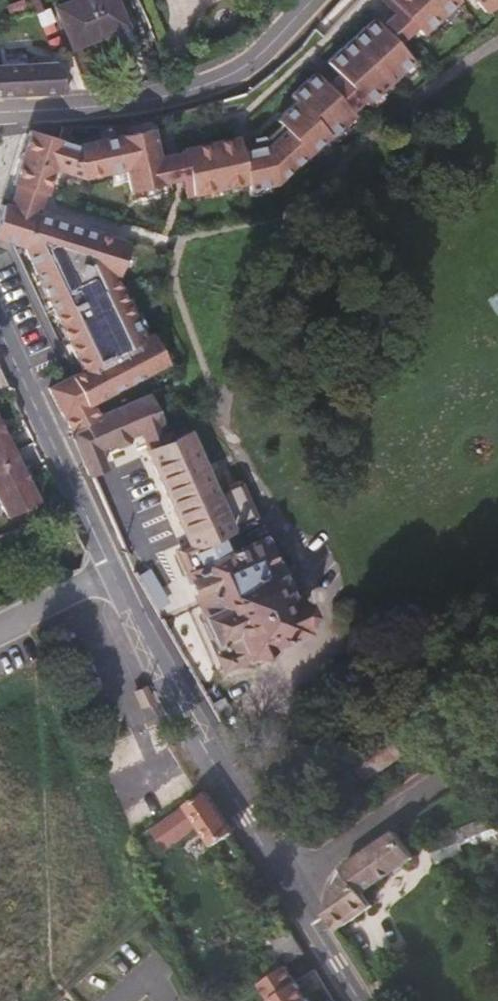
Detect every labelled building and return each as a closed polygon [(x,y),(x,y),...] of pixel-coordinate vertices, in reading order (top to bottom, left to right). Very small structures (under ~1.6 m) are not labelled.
[(101,29),(119,22),(111,0),(72,0),(53,7),(67,48),(103,35),(101,29)] [(379,1),(415,42),(452,0),(380,0),(379,1)] [(481,14),(497,1),(497,0),(468,0),(481,14)] [(368,20),(321,62),(358,108),(404,65),(368,20)] [(103,35),(121,28),(119,22),(101,29),(103,35)] [(0,65),(0,94),(59,92),(49,64),(0,65)] [(315,82),(269,119),(278,129),(305,163),(303,166),(353,123),(315,82)] [(86,412),(83,405),(160,367),(118,280),(130,246),(36,212),(44,188),(50,173),(80,184),(115,176),(121,202),(174,190),(177,202),(243,187),(244,194),(274,187),(305,163),(278,129),(265,140),(240,144),(239,137),(161,151),(157,128),(79,143),(25,128),(4,204),(0,203),(0,247),(20,252),(80,377),(53,390),(68,421),(86,412)] [(155,424),(143,396),(86,412),(68,421),(84,471),(97,466),(88,446),(136,426),(146,449),(143,450),(184,546),(174,551),(183,573),(181,574),(200,617),(197,621),(203,636),(210,638),(220,662),(224,661),(229,663),(234,660),(238,654),(242,652),(250,656),(261,651),(263,643),(293,630),(291,627),(294,621),(295,614),(294,610),(291,606),(284,600),(293,591),(283,567),(278,565),(269,566),(268,565),(269,560),(268,556),(266,550),(253,543),(227,553),(225,547),(219,550),(213,535),(244,522),(246,518),(233,486),(228,484),(207,493),(194,463),(197,458),(197,453),(186,429),(158,440),(151,425),(155,424)] [(0,433),(0,454),(9,450),(0,433)] [(0,513),(33,496),(9,450),(0,454),(0,512),(0,513)] [(207,845),(225,834),(228,832),(201,791),(159,819),(166,829),(174,831),(191,820),(207,845)] [(443,879),(497,857),(497,825),(432,852),(443,879)] [(378,916),(369,903),(421,868),(400,835),(348,870),(332,921),(343,939),(378,916)] [(286,971),(255,990),(262,1000),(304,1000),(286,971)]
